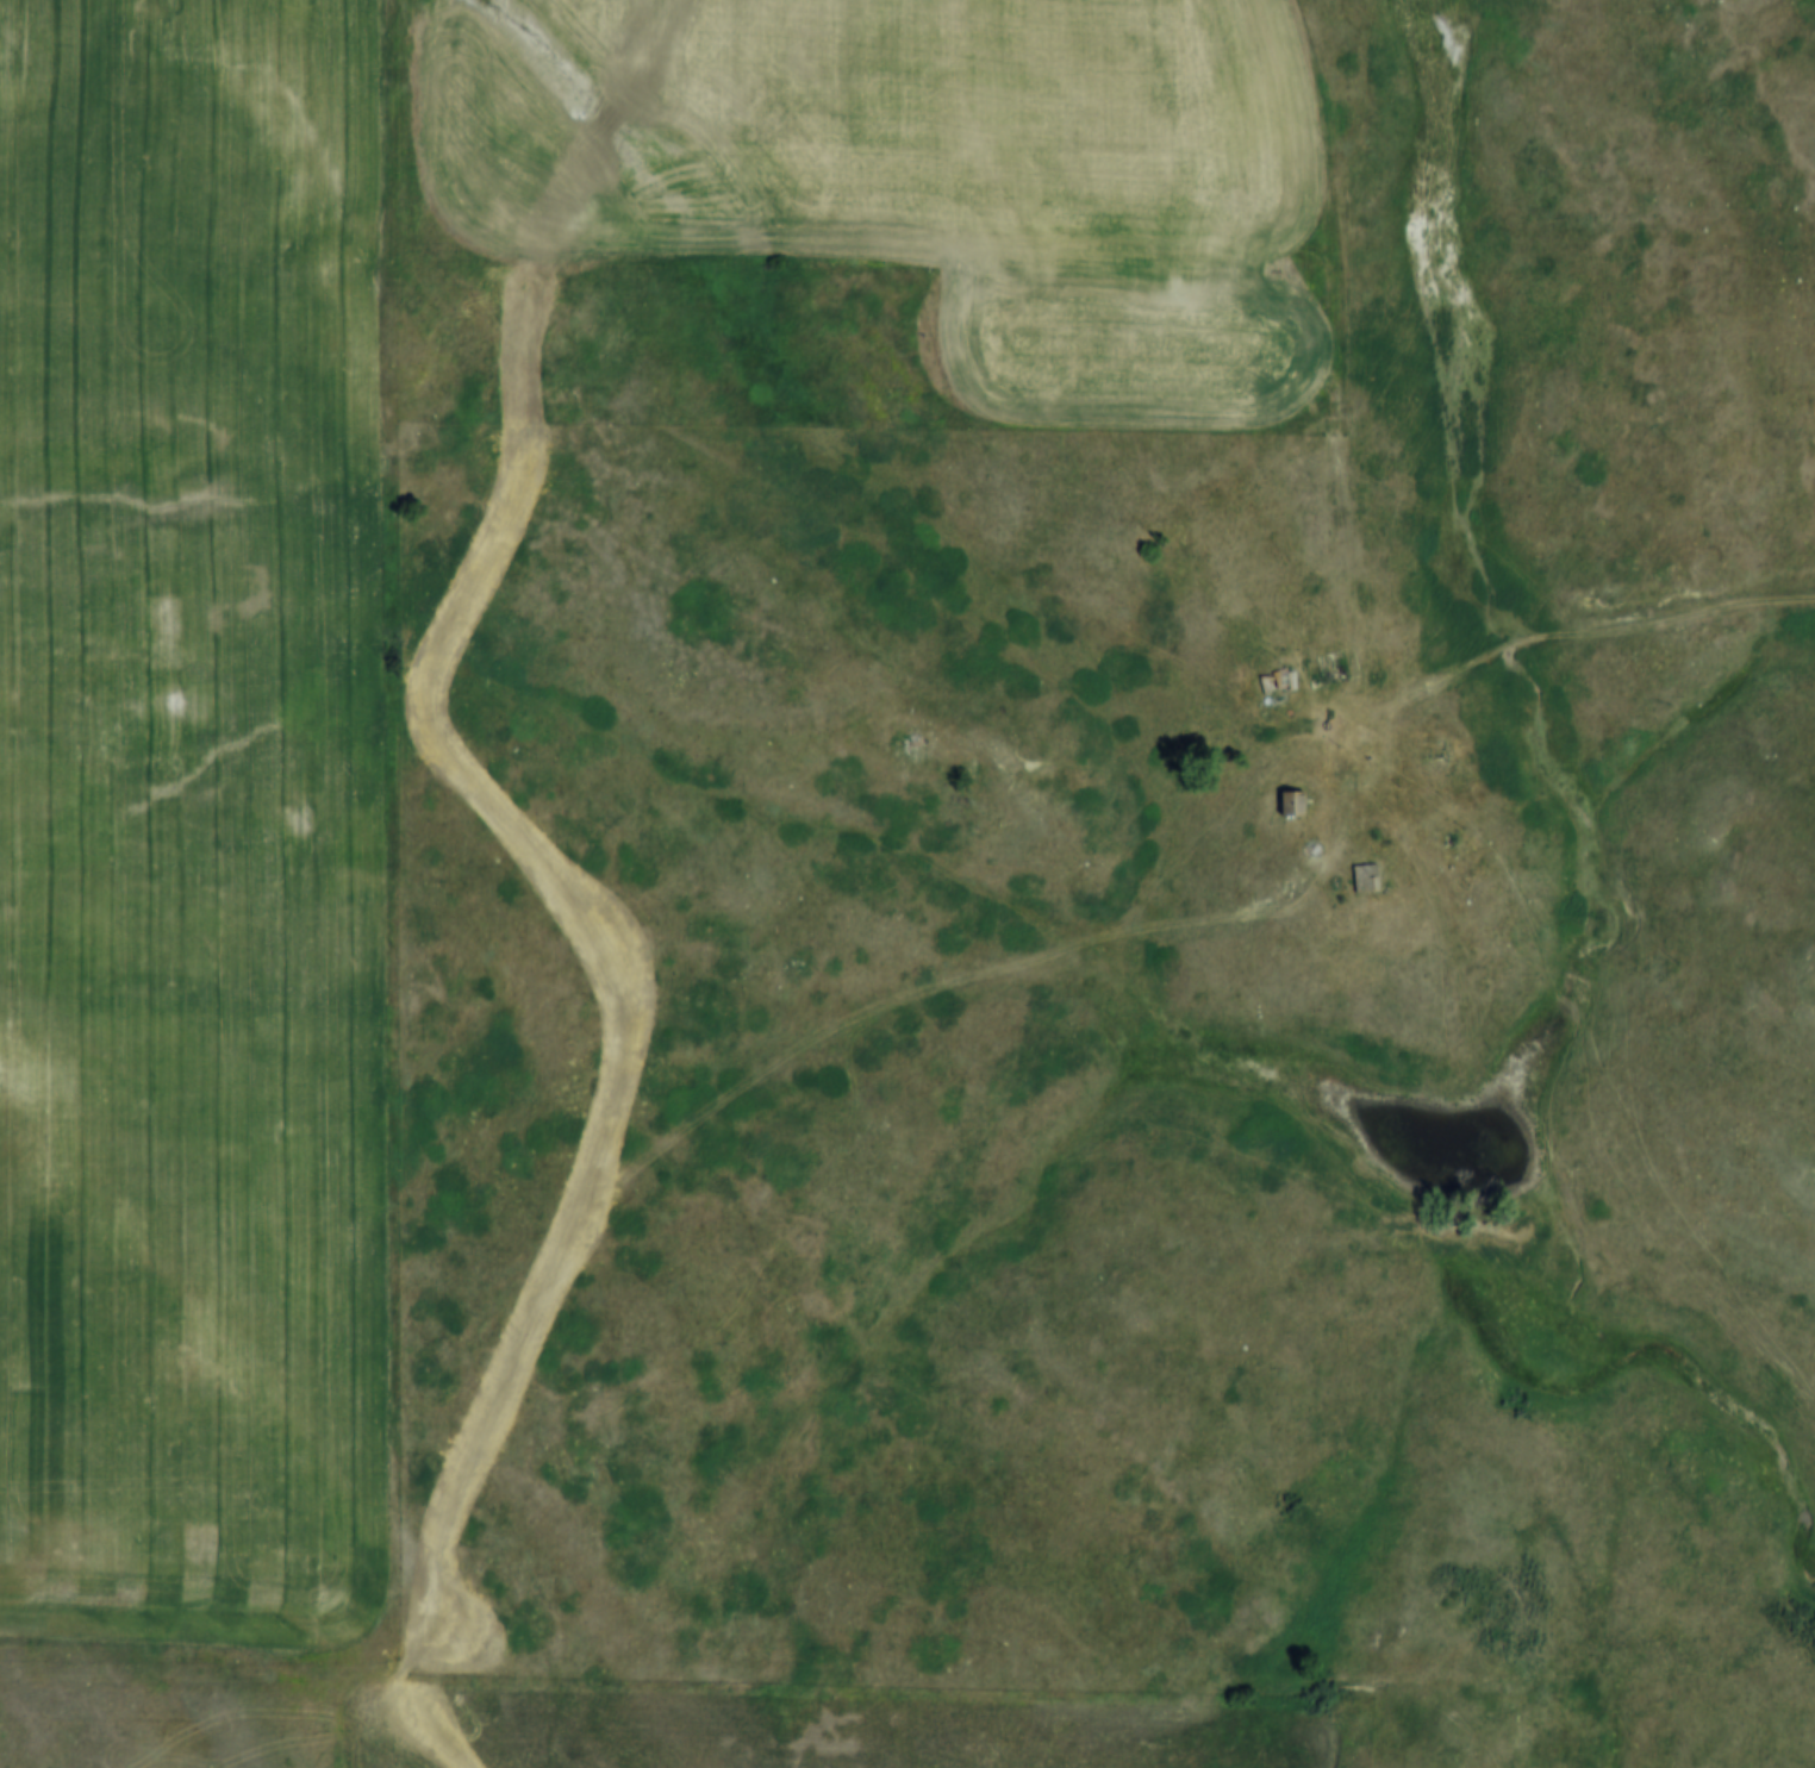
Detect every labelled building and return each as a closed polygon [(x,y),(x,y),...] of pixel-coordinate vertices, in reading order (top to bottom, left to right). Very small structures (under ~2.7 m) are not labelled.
[(1293,687),(1292,670),(1263,670),(1263,688),(1293,687)] [(1281,790),(1281,815),(1305,815),(1305,790),(1281,790)] [(1354,892),(1379,892),(1379,864),(1354,864),(1354,892)]
